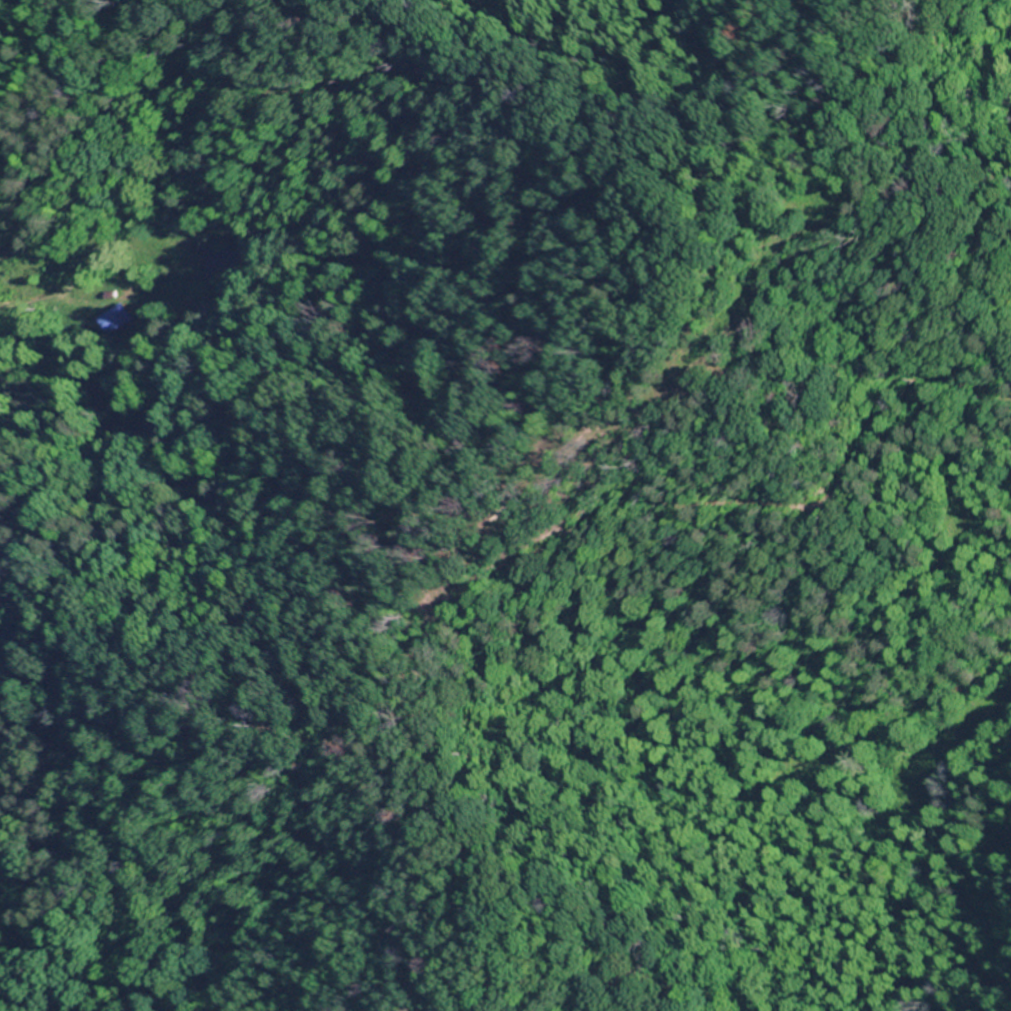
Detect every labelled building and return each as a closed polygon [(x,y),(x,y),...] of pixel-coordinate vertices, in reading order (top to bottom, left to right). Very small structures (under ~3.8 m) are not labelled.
[(93,320),(104,335),(126,319),(115,304),(93,320)]
